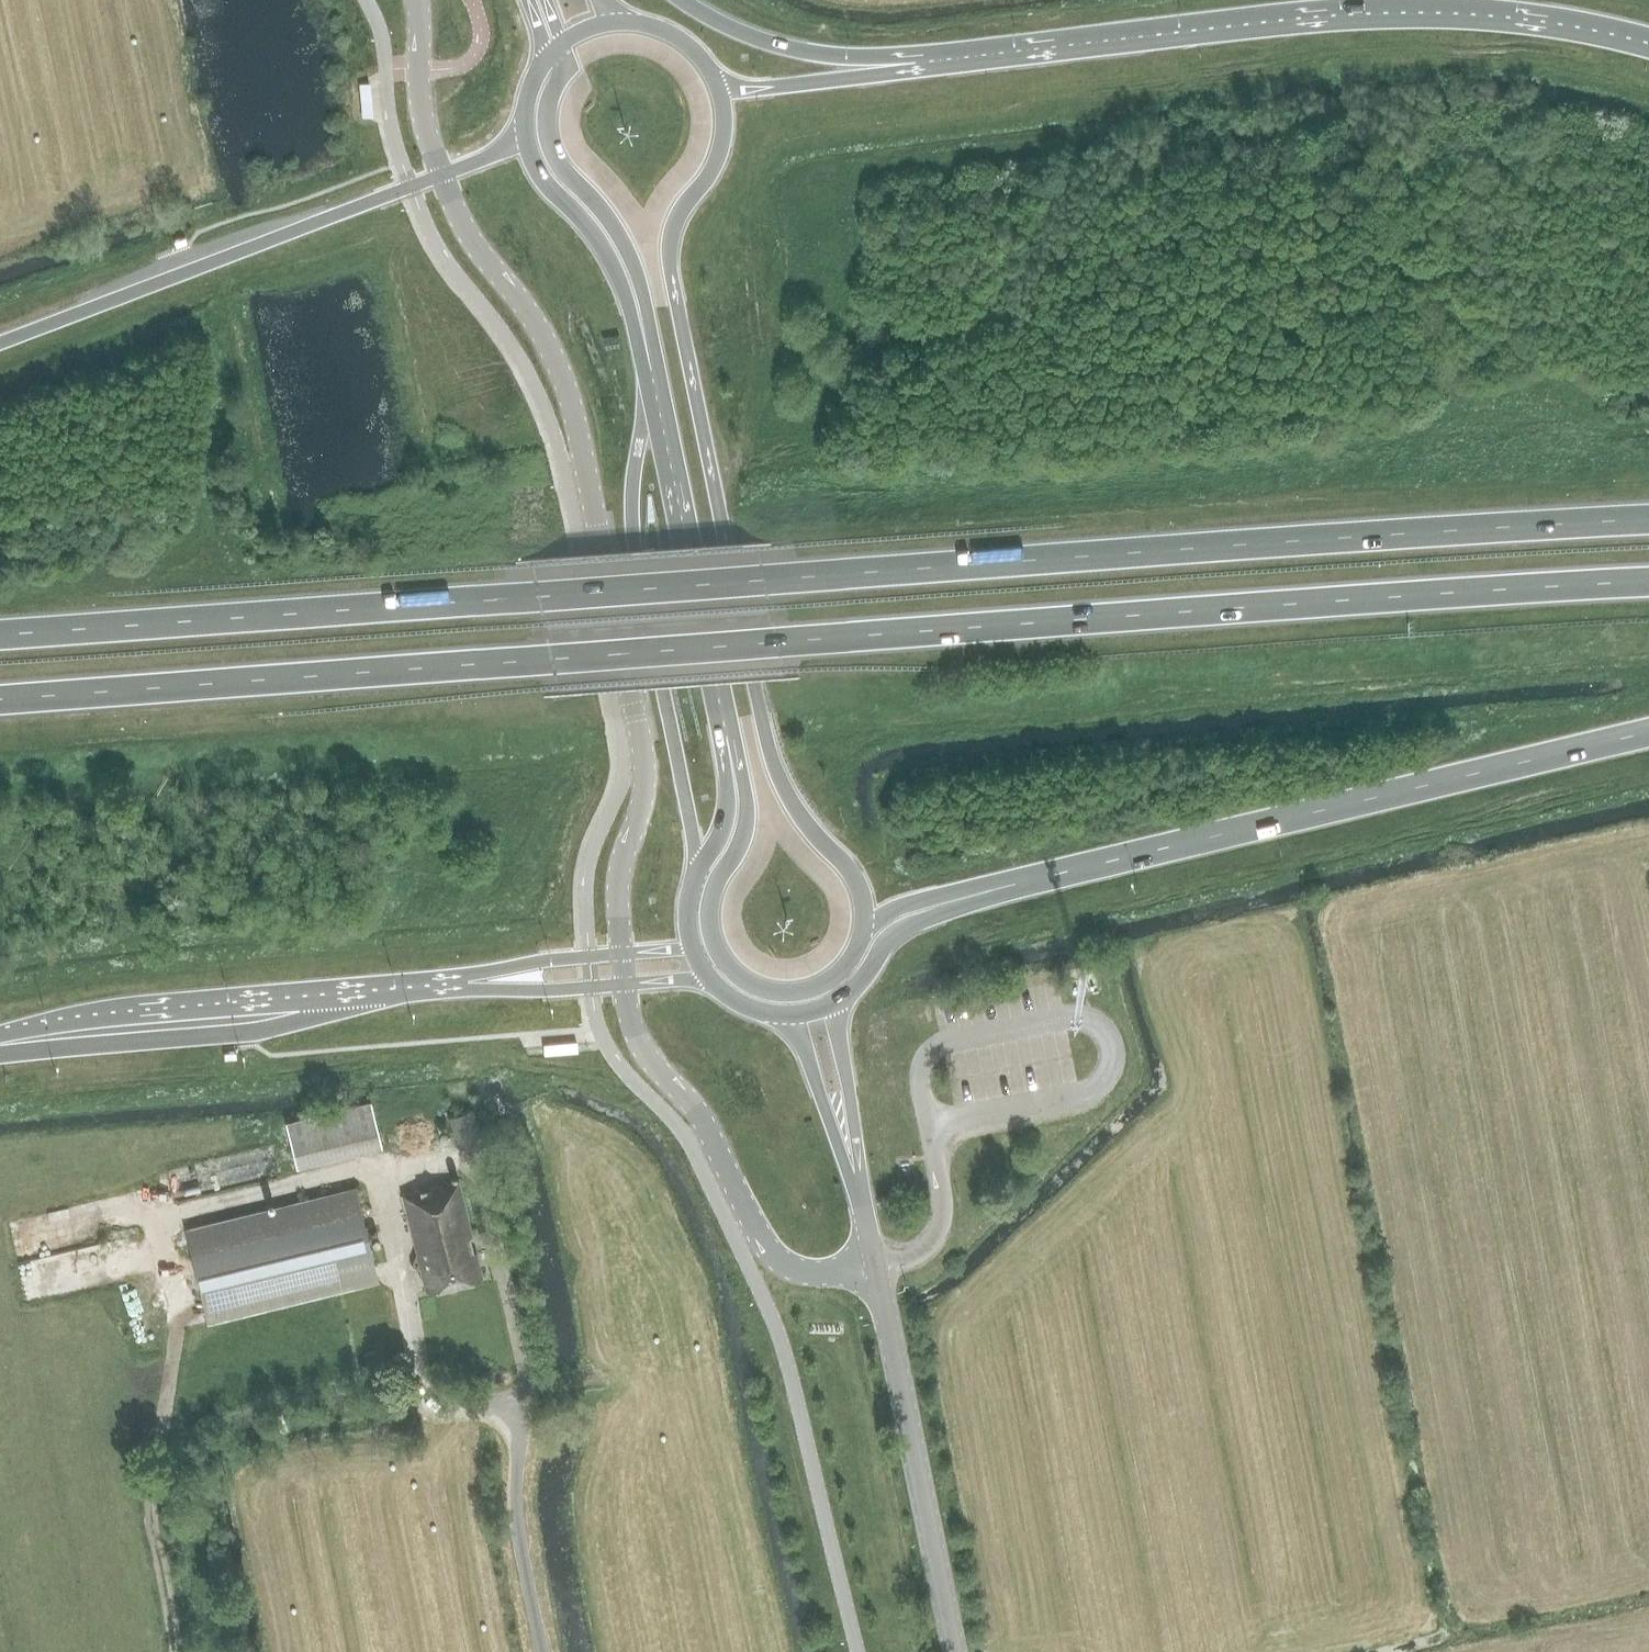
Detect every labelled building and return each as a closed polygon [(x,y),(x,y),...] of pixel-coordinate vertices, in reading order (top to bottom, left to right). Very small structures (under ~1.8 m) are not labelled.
[(303,1165),(389,1145),(378,1097),(292,1117),(303,1165)] [(400,1196),(423,1291),(479,1278),(473,1252),(470,1253),(466,1237),(469,1236),(456,1182),(400,1196)] [(377,1280),(360,1210),(354,1187),(185,1229),(190,1252),(189,1252),(206,1322),(377,1280)] [(384,1349),(364,1353),(368,1370),(387,1366),(384,1349)]
